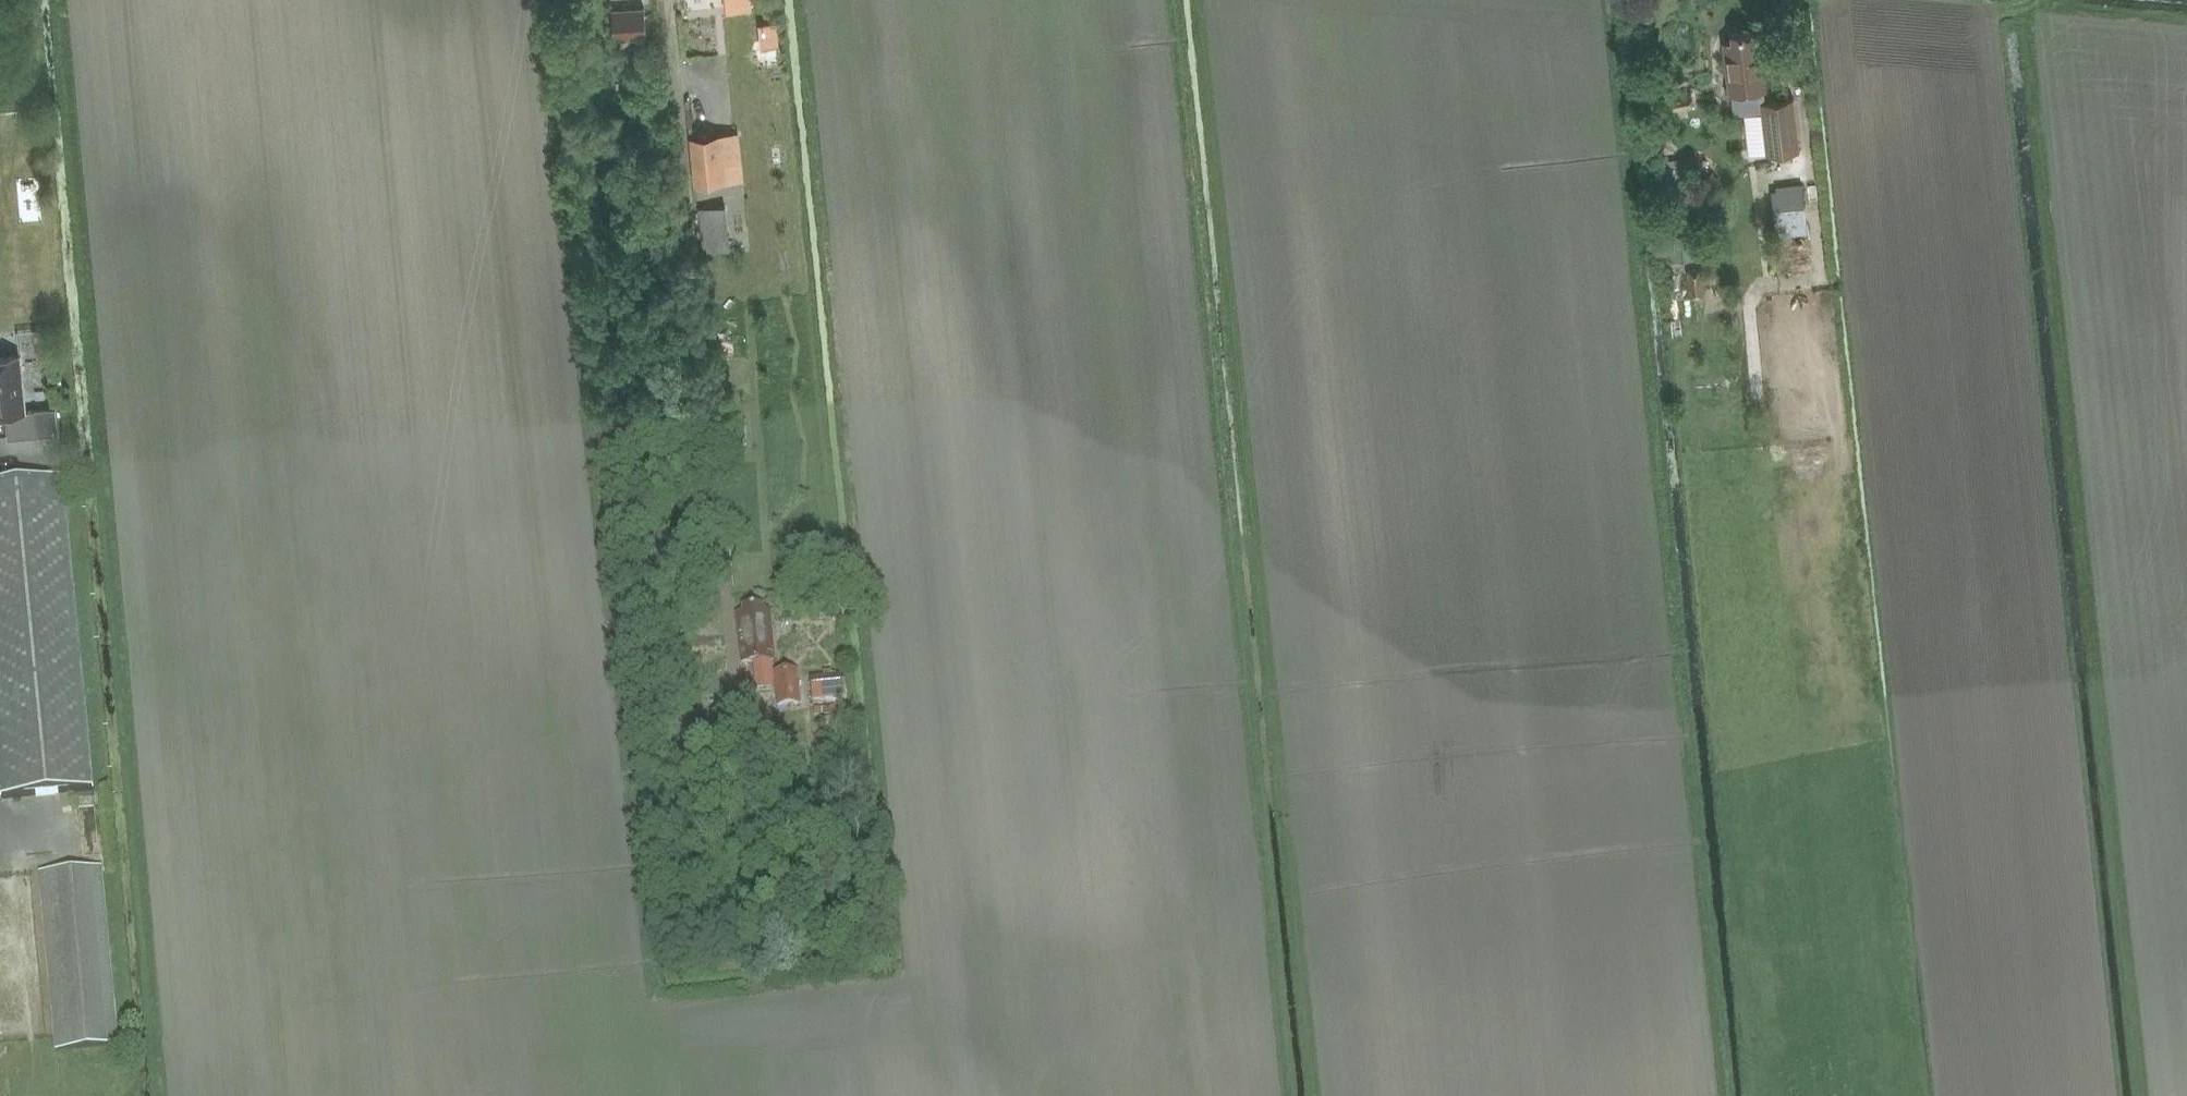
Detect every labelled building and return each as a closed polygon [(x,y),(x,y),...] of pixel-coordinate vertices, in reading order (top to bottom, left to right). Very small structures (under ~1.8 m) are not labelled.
[(739,10),(761,6),(760,0),(737,0),(739,10)] [(629,39),(646,38),(644,7),(611,9),(613,40),(618,40),(618,46),(629,45),(629,39)] [(1750,39),(1749,31),(1730,33),(1731,41),(1722,42),(1728,93),(1765,88),(1759,38),(1750,39)] [(1664,114),(1685,109),(1681,94),(1660,98),(1664,114)] [(1798,150),(1792,98),(1759,102),(1765,154),(1798,150)] [(1651,111),(1653,122),(1663,119),(1660,109),(1651,111)] [(694,186),(725,182),(720,134),(689,138),(694,186)] [(1711,193),(1723,181),(1714,172),(1702,185),(1711,193)] [(1806,230),(1802,189),(1771,193),(1775,233),(1806,230)] [(1701,258),(1698,233),(1665,236),(1668,261),(1701,258)] [(1689,298),(1706,296),(1702,269),(1686,271),(1689,298)] [(20,355),(0,357),(0,414),(5,413),(8,438),(59,433),(56,407),(34,409),(34,410),(26,411),(20,355)] [(0,495),(0,801),(0,802),(91,793),(62,489),(0,495)] [(763,611),(763,610),(762,605),(742,607),(743,610),(743,612),(736,613),(740,663),(773,659),(769,610),(763,611)] [(756,690),(773,689),(771,661),(754,662),(756,690)] [(797,669),(773,671),(777,707),(800,704),(797,669)] [(812,678),(813,701),(846,700),(845,677),(812,678)] [(677,710),(691,708),(690,698),(677,700),(677,710)] [(38,872),(55,1051),(119,1045),(102,866),(38,872)]
